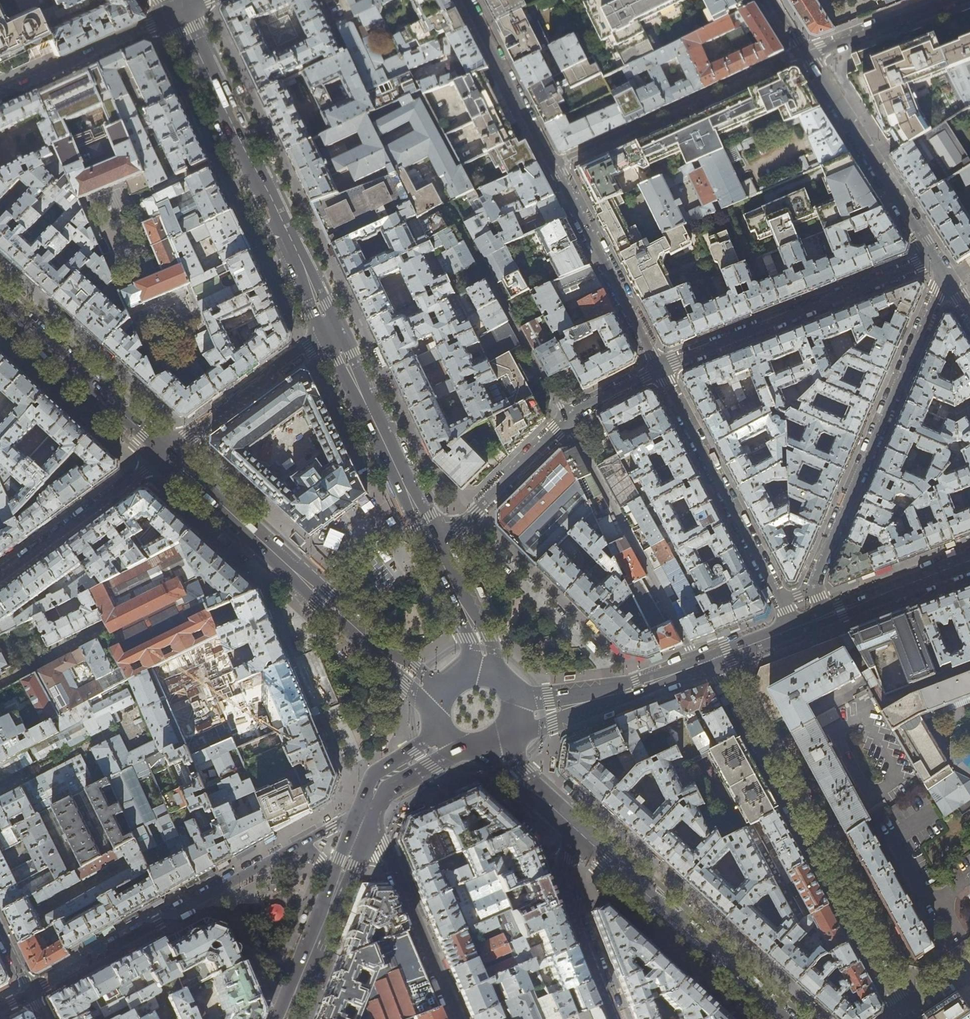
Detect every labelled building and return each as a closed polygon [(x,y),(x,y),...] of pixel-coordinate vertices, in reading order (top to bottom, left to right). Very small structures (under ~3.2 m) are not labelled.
[(55,5),(53,0),(18,0),(16,1),(21,12),(0,22),(0,59),(32,44),(47,37),(36,13),(55,5)] [(140,16),(130,0),(104,0),(105,3),(61,23),(59,17),(97,0),(97,2),(101,0),(77,0),(57,9),(55,5),(36,13),(47,37),(55,55),(71,48),(124,24),(140,16)] [(55,5),(57,9),(77,0),(53,0),(55,5)] [(324,0),(309,0),(308,0),(237,0),(224,6),(221,13),(233,38),(251,75),(260,94),(284,83),(303,74),(348,52),(335,25),(324,0)] [(355,16),(354,16),(355,18),(360,16),(362,21),(353,25),(350,24),(347,25),(346,21),(335,25),(348,52),(366,92),(411,72),(410,70),(402,56),(401,54),(383,63),(371,36),(370,37),(367,31),(378,27),(381,33),(388,29),(380,14),(376,8),(382,6),(385,5),(382,0),(348,0),(355,16)] [(423,22),(406,30),(407,32),(401,35),(400,33),(392,37),(401,54),(402,56),(412,52),(409,45),(417,41),(421,48),(438,42),(436,39),(439,36),(446,32),(448,37),(466,30),(458,14),(454,15),(452,13),(451,10),(455,8),(451,0),(412,0),(423,22)] [(493,18),(496,23),(523,10),(527,7),(524,0),(484,0),(493,18)] [(748,7),(744,0),(599,0),(598,0),(594,0),(585,5),(589,13),(588,13),(602,43),(612,38),(616,45),(614,46),(624,68),(681,40),(729,17),(748,7)] [(810,32),(815,33),(817,34),(822,32),(835,27),(835,25),(834,26),(818,0),(790,0),(810,32)] [(767,24),(754,4),(748,7),(729,17),(732,24),(738,21),(739,21),(739,20),(743,19),(759,44),(769,59),(779,54),(785,51),(767,24)] [(969,62),(969,9),(951,17),(910,33),(869,49),(851,56),(859,71),(847,77),(847,78),(879,129),(887,140),(888,141),(889,141),(890,141),(896,136),(900,142),(904,149),(945,123),(967,109),(947,71),(969,62)] [(551,47),(539,22),(531,26),(523,10),(496,23),(501,31),(504,32),(506,32),(509,33),(511,34),(513,36),(514,38),(516,40),(516,41),(505,47),(512,61),(515,66),(540,53),(550,48),(551,47)] [(739,21),(738,21),(732,24),(729,17),(681,40),(704,88),(717,82),(748,68),(761,62),(753,47),(739,21)] [(476,45),(468,29),(466,30),(448,37),(438,42),(421,48),(412,52),(402,56),(410,70),(455,51),(458,56),(455,57),(458,63),(461,62),(467,74),(463,76),(457,64),(449,67),(448,67),(451,74),(437,80),(436,77),(431,79),(418,84),(421,90),(423,95),(450,84),(482,72),(488,69),(476,45)] [(563,73),(587,60),(575,35),(551,47),(550,48),(563,73)] [(622,69),(630,84),(646,115),(683,98),(704,88),(681,40),(624,68),(622,69)] [(111,58),(99,64),(124,123),(138,116),(117,71),(129,66),(140,88),(136,90),(139,96),(143,95),(150,111),(178,97),(166,72),(154,45),(147,42),(137,47),(111,58)] [(769,59),(759,44),(753,47),(761,62),(769,59)] [(313,93),(323,112),(322,113),(323,115),(324,116),(331,132),(421,90),(418,84),(411,72),(366,92),(348,52),(303,74),(311,91),(312,94),(313,93)] [(527,91),(553,78),(540,53),(515,66),(521,78),(527,91)] [(593,57),(587,60),(563,73),(553,78),(527,91),(530,97),(544,122),(545,125),(574,111),(589,104),(612,93),(593,57)] [(947,71),(967,109),(969,108),(969,62),(947,71)] [(123,122),(99,64),(76,75),(39,92),(60,142),(71,137),(56,102),(92,85),(110,128),(123,122)] [(802,117),(820,109),(815,100),(811,93),(806,86),(796,70),(715,106),(688,118),(672,126),(647,137),(636,142),(656,180),(699,162),(795,120),(788,106),(767,115),(760,104),(782,94),(784,96),(787,97),(790,95),(802,117)] [(491,89),(482,72),(450,84),(451,87),(454,85),(473,122),(501,109),(498,105),(495,99),(492,92),(491,89)] [(295,107),(284,83),(260,94),(274,123),(288,152),(312,141),(308,134),(300,117),(296,107),(295,107)] [(630,84),(612,93),(615,100),(617,105),(627,123),(643,116),(646,115),(630,84)] [(475,190),(423,95),(421,90),(331,132),(322,136),(328,148),(343,141),(350,155),(334,162),(336,165),(328,169),(340,194),(396,173),(411,203),(420,223),(442,211),(446,209),(444,205),(438,195),(433,184),(427,187),(420,175),(417,177),(412,165),(429,156),(452,201),(475,190)] [(2,180),(8,185),(26,175),(23,168),(28,165),(32,172),(60,158),(54,145),(60,142),(39,92),(3,108),(0,109),(0,132),(40,113),(44,121),(40,122),(41,125),(38,126),(48,148),(25,159),(25,157),(23,157),(20,158),(19,160),(20,162),(2,170),(0,165),(0,175),(2,180)] [(601,106),(615,100),(612,93),(589,104),(591,108),(600,104),(601,106)] [(177,176),(209,161),(201,145),(186,113),(178,97),(150,111),(138,116),(124,123),(151,188),(168,180),(146,135),(148,134),(147,132),(154,129),(158,137),(155,138),(156,140),(153,141),(158,150),(163,148),(177,176)] [(610,131),(627,123),(617,105),(570,126),(566,119),(569,118),(576,115),(574,111),(545,125),(550,134),(558,151),(560,152),(563,152),(581,144),(610,131)] [(502,112),(501,109),(473,122),(487,152),(484,153),(485,156),(490,153),(516,140),(509,126),(508,123),(505,119),(502,112)] [(722,209),(822,167),(850,155),(835,131),(820,109),(802,117),(795,120),(699,162),(722,209)] [(84,139),(75,143),(72,136),(71,137),(60,142),(54,145),(60,158),(66,172),(70,180),(79,200),(126,180),(133,195),(150,188),(151,188),(124,123),(123,122),(110,128),(101,132),(84,139)] [(960,173),(969,167),(969,162),(945,123),(904,149),(890,157),(896,167),(915,196),(917,200),(946,181),(960,173)] [(101,132),(98,124),(81,132),(84,139),(101,132)] [(314,140),(312,141),(288,152),(296,171),(308,194),(312,204),(340,194),(328,169),(327,167),(325,163),(314,140)] [(534,158),(526,142),(520,146),(518,143),(516,140),(490,153),(499,170),(503,169),(505,173),(508,171),(511,176),(521,171),(518,166),(521,164),(524,170),(537,164),(534,158)] [(350,155),(343,141),(328,148),(334,162),(350,155)] [(616,176),(632,168),(633,170),(634,169),(643,186),(644,186),(656,180),(636,142),(630,145),(623,148),(617,151),(612,153),(607,155),(599,159),(592,163),(585,166),(574,171),(584,189),(588,196),(591,202),(593,208),(621,196),(625,194),(616,176)] [(850,222),(884,209),(880,203),(876,196),(852,158),(850,155),(822,167),(836,200),(814,209),(805,190),(745,216),(751,233),(757,231),(759,237),(773,232),(780,250),(790,246),(801,242),(793,223),(817,214),(824,232),(850,222)] [(8,185),(2,180),(0,182),(0,244),(12,231),(19,224),(39,202),(36,199),(41,193),(44,196),(55,184),(66,172),(60,158),(32,172),(26,175),(8,185)] [(155,197),(213,170),(211,165),(209,161),(177,176),(168,180),(151,188),(150,188),(154,197),(155,197)] [(722,209),(699,162),(656,180),(644,186),(643,186),(639,188),(663,235),(684,226),(713,214),(715,213),(722,209)] [(537,164),(524,170),(521,171),(511,176),(476,192),(487,212),(493,223),(514,214),(518,212),(554,196),(546,180),(537,164)] [(960,173),(967,186),(969,184),(969,167),(960,173)] [(223,191),(213,170),(155,197),(172,240),(186,233),(191,231),(233,211),(223,191)] [(393,212),(411,203),(396,173),(340,194),(312,204),(323,226),(332,246),(395,217),(393,212)] [(18,232),(16,231),(14,233),(12,231),(0,244),(0,250),(9,259),(25,274),(40,257),(38,255),(40,253),(39,252),(43,247),(47,250),(83,210),(79,200),(70,180),(61,190),(55,184),(44,196),(39,202),(19,224),(23,227),(18,232)] [(917,200),(924,211),(935,228),(958,264),(969,256),(969,253),(968,250),(969,249),(969,248),(969,246),(969,210),(967,213),(946,181),(917,200)] [(560,207),(554,196),(518,212),(521,219),(541,210),(544,217),(528,225),(530,230),(527,232),(523,223),(518,225),(514,214),(493,223),(505,245),(536,232),(566,219),(560,207)] [(605,229),(628,275),(633,286),(641,301),(643,304),(672,292),(664,271),(669,270),(666,262),(665,254),(669,252),(670,255),(682,250),(680,246),(687,243),(685,237),(688,236),(684,226),(663,235),(666,241),(652,248),(648,241),(644,243),(636,227),(628,231),(627,230),(629,229),(618,208),(625,205),(621,196),(593,208),(594,210),(595,210),(597,215),(601,223),(604,230),(605,229)] [(190,281),(172,240),(155,197),(154,197),(144,202),(151,218),(142,221),(148,235),(149,238),(149,237),(163,272),(119,291),(120,294),(125,304),(127,310),(186,285),(190,294),(185,296),(201,335),(195,337),(204,357),(218,350),(213,339),(204,316),(190,281)] [(429,241),(420,223),(411,203),(393,212),(395,217),(332,246),(342,267),(349,282),(431,243),(429,241)] [(889,216),(884,209),(850,222),(854,231),(855,234),(862,231),(864,234),(858,237),(862,242),(864,244),(872,240),(876,239),(877,241),(897,229),(889,216)] [(48,254),(46,257),(47,258),(44,261),(40,257),(25,274),(38,285),(54,300),(95,255),(92,252),(98,245),(94,234),(91,228),(88,232),(84,229),(89,223),(83,210),(47,250),(51,254),(50,256),(48,254)] [(233,211),(191,231),(196,243),(211,236),(225,264),(252,252),(245,238),(233,211)] [(448,223),(442,211),(420,223),(429,241),(438,236),(451,229),(448,223)] [(479,250),(496,280),(498,284),(502,281),(520,272),(505,245),(493,223),(487,212),(464,223),(479,250)] [(584,254),(566,219),(536,232),(546,251),(543,253),(548,262),(551,261),(560,279),(590,266),(587,261),(584,254)] [(847,234),(854,231),(850,222),(824,232),(835,258),(828,261),(836,281),(855,274),(873,267),(866,249),(864,244),(862,242),(852,246),(847,234)] [(440,240),(431,245),(437,256),(440,254),(437,249),(443,245),(446,251),(464,242),(457,229),(456,227),(451,229),(438,236),(440,240)] [(904,240),(897,229),(877,241),(876,239),(872,240),(873,243),(874,242),(875,243),(877,242),(879,245),(877,246),(876,245),(866,249),(873,267),(886,262),(906,254),(907,250),(908,246),(904,240)] [(94,234),(98,245),(101,250),(103,256),(109,253),(100,231),(94,234)] [(709,238),(712,247),(711,250),(715,261),(716,262),(718,263),(721,273),(722,272),(734,268),(740,266),(727,231),(709,238)] [(186,233),(172,240),(190,281),(205,274),(186,233)] [(690,247),(691,243),(688,236),(685,237),(687,243),(680,246),(682,250),(690,247)] [(464,242),(446,251),(440,254),(437,256),(448,279),(476,263),(472,258),(464,242)] [(809,264),(801,242),(790,246),(808,292),(811,291),(836,281),(828,261),(826,257),(809,264)] [(431,245),(431,243),(349,282),(358,301),(368,322),(394,310),(379,280),(400,270),(415,300),(416,300),(450,284),(448,279),(437,256),(431,245)] [(808,292),(790,246),(780,250),(779,250),(788,273),(779,276),(770,254),(762,257),(772,282),(780,303),(804,294),(808,292)] [(76,320),(114,279),(103,256),(101,250),(95,255),(54,300),(63,308),(76,320)] [(264,277),(260,269),(252,252),(225,264),(205,274),(190,281),(204,316),(213,311),(221,308),(268,286),(267,283),(264,277)] [(590,266),(560,279),(550,283),(530,292),(543,316),(551,331),(555,338),(565,334),(615,315),(603,291),(577,306),(580,312),(583,311),(586,317),(572,323),(560,302),(564,300),(565,302),(601,287),(590,266)] [(743,292),(734,268),(722,272),(731,293),(729,294),(728,295),(728,296),(715,301),(724,326),(742,319),(752,314),(743,292)] [(529,289),(520,272),(502,281),(507,291),(512,299),(529,289)] [(119,291),(114,279),(76,320),(89,332),(105,346),(131,318),(127,310),(125,304),(120,310),(112,303),(120,294),(119,291)] [(715,301),(706,279),(698,282),(705,300),(708,298),(710,303),(702,307),(701,306),(700,305),(699,306),(698,306),(690,285),(678,290),(682,301),(684,304),(686,311),(696,337),(708,332),(724,326),(715,301)] [(467,318),(497,302),(491,292),(485,281),(457,297),(462,307),(467,318)] [(884,294),(889,307),(894,305),(898,309),(896,315),(909,320),(917,303),(924,286),(922,284),(918,281),(900,288),(884,294)] [(772,282),(743,292),(752,314),(763,310),(780,303),(772,282)] [(457,297),(450,284),(416,300),(422,313),(408,320),(406,318),(404,317),(402,317),(398,320),(394,310),(368,322),(370,325),(380,346),(398,337),(395,329),(398,327),(401,329),(404,335),(462,307),(457,297)] [(268,286),(221,308),(223,313),(215,316),(213,311),(204,316),(213,339),(227,333),(222,323),(252,309),(257,319),(258,318),(279,309),(273,297),(268,286)] [(669,306),(682,301),(678,290),(672,292),(643,304),(646,308),(655,327),(671,319),(672,318),(668,309),(669,309),(669,306)] [(866,301),(855,306),(867,336),(875,329),(872,321),(879,318),(878,313),(889,308),(889,307),(884,294),(866,301)] [(497,302),(467,318),(474,331),(477,338),(484,335),(479,324),(475,326),(474,324),(482,320),(489,332),(508,322),(501,310),(497,302)] [(681,313),(686,311),(684,304),(677,308),(680,314),(681,313)] [(855,306),(844,310),(832,315),(848,355),(867,336),(855,306)] [(474,331),(467,318),(462,307),(404,335),(398,337),(380,346),(390,368),(391,370),(421,356),(417,348),(418,347),(419,345),(419,344),(419,342),(433,335),(435,341),(426,345),(430,352),(474,331)] [(279,309),(258,318),(263,329),(260,330),(251,336),(251,337),(251,338),(251,339),(252,341),(245,345),(246,346),(260,365),(263,363),(290,343),(292,335),(288,329),(279,309)] [(696,337),(686,311),(681,313),(684,321),(677,324),(677,325),(676,324),(675,324),(674,324),(671,319),(655,327),(659,334),(664,344),(671,347),(680,343),(696,337)] [(621,325),(615,315),(565,334),(567,338),(562,340),(562,341),(563,343),(559,345),(560,347),(567,359),(570,366),(580,360),(574,347),(575,344),(598,332),(606,347),(626,336),(621,325)] [(812,323),(802,327),(815,359),(817,364),(823,380),(833,370),(822,342),(830,339),(840,363),(847,356),(848,355),(832,315),(812,323)] [(901,338),(909,320),(896,315),(890,327),(886,324),(882,332),(875,329),(867,336),(897,349),(901,338)] [(927,355),(944,363),(949,351),(951,352),(952,351),(959,362),(969,355),(969,344),(967,340),(951,315),(944,315),(934,337),(927,355)] [(551,331),(543,316),(522,328),(532,346),(536,353),(549,344),(544,335),(551,331)] [(145,349),(131,318),(105,346),(124,364),(150,388),(158,379),(146,352),(140,355),(137,352),(141,348),(142,350),(145,349)] [(484,335),(477,338),(474,331),(430,352),(421,356),(391,370),(401,391),(410,411),(436,399),(456,389),(494,372),(490,364),(510,353),(521,346),(516,337),(508,322),(489,332),(484,335)] [(790,331),(777,337),(785,357),(799,352),(803,363),(789,368),(796,385),(810,379),(814,388),(819,383),(823,380),(817,364),(813,366),(811,360),(815,359),(802,327),(790,331)] [(227,333),(213,339),(218,350),(240,380),(250,373),(260,365),(246,346),(238,352),(232,344),(228,336),(231,334),(230,331),(227,333)] [(631,346),(626,336),(606,347),(608,352),(583,365),(580,360),(570,366),(571,367),(584,390),(598,382),(608,377),(634,363),(637,356),(631,346)] [(886,373),(887,371),(897,349),(867,336),(848,355),(847,356),(886,373)] [(763,342),(751,347),(764,379),(768,377),(771,383),(766,385),(768,388),(776,408),(777,411),(787,415),(790,412),(781,390),(796,385),(789,368),(775,374),(770,363),(785,357),(777,337),(763,342)] [(556,339),(549,344),(536,353),(542,364),(549,378),(571,367),(570,366),(567,359),(561,362),(554,350),(560,347),(559,345),(556,339)] [(740,351),(729,356),(739,381),(746,378),(747,375),(745,372),(749,370),(752,376),(751,377),(757,392),(768,388),(766,385),(764,379),(751,347),(740,351)] [(218,350),(204,357),(201,358),(204,361),(206,359),(214,370),(206,376),(220,394),(230,387),(240,380),(218,350)] [(511,356),(510,353),(490,364),(494,372),(511,408),(490,419),(509,455),(512,451),(516,448),(528,436),(546,418),(524,379),(511,356)] [(47,396),(36,385),(15,366),(3,355),(0,358),(0,389),(20,407),(1,428),(0,428),(0,447),(47,396)] [(945,363),(944,363),(927,355),(918,375),(917,379),(954,395),(953,384),(942,379),(940,375),(945,363)] [(959,362),(956,363),(964,376),(953,383),(953,384),(954,395),(954,396),(969,386),(969,355),(959,362)] [(726,357),(704,366),(712,386),(715,384),(716,386),(718,386),(730,382),(739,403),(746,399),(739,381),(729,356),(726,357)] [(886,373),(847,356),(840,363),(833,370),(823,380),(819,383),(872,406),(877,395),(886,373)] [(182,367),(158,379),(150,388),(163,400),(182,417),(185,417),(189,417),(195,413),(209,402),(220,394),(206,376),(195,361),(185,366),(197,378),(199,376),(201,380),(188,389),(172,374),(180,371),(180,372),(183,370),(182,367)] [(707,387),(712,386),(704,366),(702,367),(685,373),(683,380),(691,397),(704,422),(721,412),(710,391),(709,391),(707,387)] [(214,436),(212,437),(212,445),(211,445),(265,494),(310,536),(323,527),(324,528),(338,517),(356,504),(355,503),(367,494),(350,456),(339,433),(338,431),(336,428),(335,425),(334,422),(334,423),(323,400),(316,385),(310,373),(302,371),(300,372),(287,382),(285,383),(262,400),(260,401),(260,402),(257,404),(254,406),(252,407),(252,408),(229,425),(228,424),(227,426),(214,436)] [(511,408),(494,372),(456,389),(467,412),(447,422),(436,399),(410,411),(412,415),(434,462),(462,439),(475,427),(490,419),(511,408)] [(954,396),(954,395),(917,379),(912,390),(906,403),(928,412),(931,414),(933,408),(930,407),(931,404),(934,405),(935,403),(932,401),(933,399),(941,402),(935,416),(941,418),(945,420),(956,425),(954,396)] [(872,406),(819,383),(814,388),(799,402),(803,404),(800,413),(858,438),(866,422),(872,406)] [(954,396),(956,425),(966,419),(969,416),(969,405),(967,400),(969,398),(969,386),(954,396)] [(776,408),(768,388),(757,392),(763,407),(733,423),(734,424),(729,427),(726,422),(730,420),(731,417),(727,410),(721,412),(704,422),(709,431),(716,445),(772,416),(773,415),(771,410),(776,408)] [(644,420),(664,409),(660,401),(656,393),(655,392),(648,390),(622,403),(598,416),(598,417),(610,438),(620,433),(617,428),(625,424),(635,419),(634,419),(642,415),(644,420)] [(47,396),(0,447),(0,482),(3,487),(28,460),(15,448),(37,424),(50,436),(69,415),(57,405),(47,396)] [(923,424),(928,412),(906,403),(901,415),(896,427),(946,449),(958,455),(956,425),(945,420),(939,434),(924,427),(923,424)] [(668,417),(664,409),(644,420),(651,432),(647,434),(646,433),(626,444),(620,433),(610,438),(611,441),(610,442),(618,455),(623,452),(626,457),(631,454),(676,431),(668,417)] [(800,443),(791,439),(791,429),(787,429),(788,435),(788,447),(844,471),(853,451),(858,438),(800,413),(798,413),(792,410),(790,412),(787,415),(787,420),(806,428),(800,443)] [(72,418),(69,415),(50,436),(63,448),(41,472),(28,460),(3,487),(16,517),(25,507),(31,501),(35,496),(37,494),(39,492),(48,482),(71,457),(73,455),(75,452),(91,436),(72,418)] [(774,420),(772,416),(716,445),(722,456),(728,466),(750,455),(752,454),(748,447),(746,446),(742,449),(740,445),(767,431),(773,443),(788,435),(787,429),(787,425),(782,424),(782,422),(781,421),(780,419),(778,419),(776,419),(774,420)] [(966,419),(956,425),(969,445),(969,425),(966,419)] [(945,451),(946,449),(896,427),(891,438),(886,449),(914,461),(917,454),(916,452),(911,449),(912,445),(917,448),(916,448),(934,456),(929,468),(943,474),(950,465),(947,463),(950,458),(950,456),(950,454),(949,452),(947,452),(945,451)] [(681,440),(676,431),(631,454),(639,470),(631,475),(631,474),(629,475),(634,483),(640,480),(655,472),(648,458),(656,454),(658,455),(660,455),(661,455),(667,466),(688,455),(681,440)] [(788,447),(788,435),(773,443),(767,446),(773,458),(756,466),(750,455),(728,466),(733,476),(739,488),(782,465),(789,462),(788,447)] [(105,449),(91,436),(75,452),(87,464),(87,465),(87,466),(87,467),(83,469),(81,466),(79,468),(93,488),(105,479),(119,469),(119,462),(105,449)] [(468,445),(462,439),(434,462),(460,488),(462,490),(464,489),(488,465),(479,456),(485,451),(474,440),(468,445)] [(844,471),(788,447),(789,462),(789,469),(789,481),(789,486),(830,504),(837,488),(844,471)] [(958,455),(951,464),(961,490),(969,487),(969,447),(958,455)] [(583,459),(577,448),(569,448),(561,449),(576,480),(590,473),(583,459)] [(531,559),(538,566),(592,512),(577,482),(576,480),(561,449),(556,454),(497,512),(497,525),(510,539),(531,559)] [(911,468),(914,461),(886,449),(881,460),(876,472),(916,489),(923,496),(933,486),(938,481),(943,474),(929,468),(924,479),(907,472),(906,472),(906,473),(901,471),(903,467),(908,469),(911,468)] [(641,497),(634,483),(629,475),(620,460),(618,455),(598,466),(619,506),(620,508),(641,497)] [(693,464),(688,455),(667,466),(662,468),(664,471),(670,468),(674,477),(675,479),(663,486),(656,472),(655,472),(640,480),(644,487),(641,488),(643,491),(645,490),(652,504),(700,478),(693,464)] [(75,501),(93,488),(79,468),(74,461),(71,457),(48,482),(66,508),(75,501)] [(950,465),(943,474),(938,481),(940,486),(934,489),(954,540),(969,533),(969,513),(969,509),(962,511),(961,507),(957,505),(953,507),(949,495),(961,490),(951,464),(950,465)] [(784,470),(782,465),(739,488),(743,495),(750,509),(772,497),(766,485),(775,481),(789,481),(789,469),(784,470)] [(872,482),(867,494),(880,499),(884,501),(907,511),(911,507),(900,502),(900,503),(894,500),(896,496),(897,496),(900,495),(900,494),(911,499),(915,503),(923,496),(916,489),(876,472),(872,482)] [(577,482),(591,475),(590,473),(576,480),(577,482)] [(704,486),(700,478),(652,504),(646,507),(647,509),(653,506),(663,524),(657,527),(658,529),(679,519),(671,504),(684,497),(692,512),(712,501),(704,486)] [(1,528),(8,525),(17,520),(16,517),(3,487),(0,482),(0,529),(1,528)] [(66,508),(48,482),(39,492),(42,498),(41,499),(37,494),(35,496),(52,519),(55,517),(66,508)] [(829,506),(830,504),(789,486),(790,496),(807,503),(803,512),(799,513),(790,509),(790,515),(820,528),(829,506)] [(934,489),(933,486),(923,496),(915,503),(912,506),(915,512),(930,506),(937,524),(934,525),(933,523),(927,525),(922,512),(915,514),(929,549),(942,544),(954,540),(934,489)] [(169,507),(157,496),(150,489),(142,489),(131,498),(116,508),(140,540),(169,507)] [(882,506),(877,504),(880,499),(867,494),(862,506),(856,518),(886,531),(900,518),(905,513),(907,511),(884,501),(882,506)] [(52,519),(35,496),(31,501),(35,507),(28,512),(25,507),(16,517),(17,520),(22,531),(27,537),(38,529),(52,519)] [(646,507),(641,497),(620,508),(624,516),(632,511),(641,526),(652,546),(664,539),(660,532),(658,529),(657,527),(647,509),(646,507)] [(779,509),(772,497),(750,509),(756,521),(761,530),(790,515),(790,509),(790,503),(779,509)] [(716,508),(712,501),(692,512),(699,526),(686,533),(679,519),(658,529),(660,532),(666,529),(675,547),(670,550),(671,552),(676,550),(724,525),(716,508)] [(912,506),(911,507),(907,511),(905,513),(912,529),(907,532),(909,535),(908,536),(907,535),(906,536),(905,536),(904,537),(900,538),(898,534),(906,531),(900,518),(886,531),(898,561),(919,553),(929,549),(915,514),(915,512),(912,506)] [(181,542),(182,542),(193,530),(189,525),(169,507),(140,540),(152,557),(181,542)] [(125,571),(152,557),(140,540),(116,508),(104,517),(92,526),(125,571)] [(597,522),(592,512),(538,566),(558,587),(566,595),(589,572),(585,569),(582,572),(570,559),(582,547),(598,563),(606,555),(603,551),(608,545),(602,534),(600,536),(598,534),(601,531),(597,522)] [(791,524),(790,515),(761,530),(766,539),(773,554),(787,547),(789,546),(785,539),(787,538),(783,530),(781,531),(781,530),(791,524)] [(790,515),(791,524),(800,528),(800,530),(799,530),(796,530),(795,534),(796,536),(796,537),(793,545),(796,547),(809,552),(814,541),(820,528),(790,515)] [(610,520),(608,516),(605,518),(597,522),(601,531),(602,534),(608,545),(620,539),(618,534),(615,530),(613,525),(610,520)] [(879,538),(886,531),(856,518),(855,522),(846,542),(861,548),(862,548),(869,534),(879,538)] [(17,520),(8,525),(11,529),(0,534),(0,533),(0,551),(3,555),(13,547),(27,537),(22,531),(17,520)] [(729,535),(724,525),(676,550),(688,573),(703,565),(695,549),(707,542),(709,548),(710,548),(716,559),(736,548),(729,535)] [(68,544),(99,585),(125,571),(92,526),(79,535),(68,544)] [(233,601),(260,591),(222,556),(193,530),(182,542),(181,542),(210,611),(233,601)] [(898,561),(886,531),(879,538),(879,539),(882,548),(868,554),(868,555),(874,570),(894,563),(898,561)] [(630,547),(625,537),(620,539),(608,545),(610,550),(614,557),(631,548),(630,547)] [(670,550),(664,539),(652,546),(643,551),(653,569),(653,570),(674,557),(671,552),(670,550)] [(181,542),(152,557),(125,571),(99,585),(90,590),(104,619),(107,624),(108,624),(112,633),(120,646),(112,650),(123,670),(124,670),(129,681),(153,669),(220,635),(218,629),(210,611),(181,542)] [(859,554),(861,548),(846,542),(841,554),(830,580),(835,585),(859,576),(874,570),(868,555),(862,558),(862,556),(861,555),(859,554)] [(80,596),(90,590),(99,585),(68,544),(56,553),(44,562),(71,599),(76,597),(80,596)] [(804,564),(809,552),(796,547),(794,552),(793,552),(792,552),(791,552),(790,552),(787,547),(773,554),(778,564),(789,583),(796,583),(804,564)] [(632,551),(631,548),(614,557),(614,558),(616,563),(626,582),(627,585),(646,576),(642,568),(638,562),(632,551)] [(716,559),(703,565),(688,573),(684,575),(685,578),(692,575),(702,595),(708,593),(716,588),(721,585),(727,582),(749,571),(746,566),(736,548),(716,559)] [(612,560),(606,555),(598,563),(610,575),(598,588),(589,579),(592,576),(589,572),(566,595),(575,604),(590,619),(626,582),(616,563),(614,558),(612,560)] [(674,557),(653,570),(668,597),(674,594),(669,584),(671,583),(679,597),(670,602),(681,622),(703,610),(696,598),(685,578),(684,575),(674,557)] [(46,611),(71,599),(44,562),(32,570),(20,579),(44,612),(46,611)] [(267,575),(261,570),(259,573),(264,578),(267,575)] [(757,588),(749,571),(727,582),(730,588),(728,589),(730,593),(732,592),(734,595),(733,599),(734,601),(730,602),(729,602),(738,623),(752,617),(764,613),(765,610),(767,606),(757,588)] [(644,582),(642,579),(646,576),(627,585),(632,594),(644,618),(650,630),(656,627),(657,626),(670,621),(670,620),(665,622),(661,615),(657,608),(654,602),(651,596),(647,589),(644,582)] [(35,616),(44,612),(20,579),(9,587),(0,594),(0,601),(18,625),(35,616)] [(632,594),(627,585),(626,582),(590,619),(604,634),(623,652),(647,658),(655,655),(661,652),(650,630),(644,618),(639,620),(645,632),(642,633),(618,608),(632,594)] [(730,602),(721,585),(716,588),(721,599),(717,601),(719,607),(718,607),(717,606),(715,605),(708,593),(702,595),(696,598),(703,610),(715,632),(726,628),(738,623),(729,602),(730,602)] [(767,599),(772,596),(766,585),(761,588),(767,599)] [(957,592),(954,593),(969,633),(969,587),(957,592)] [(47,627),(50,632),(44,635),(49,646),(104,619),(90,590),(80,596),(84,604),(85,606),(52,621),(50,620),(46,611),(44,612),(35,616),(42,630),(47,627)] [(265,603),(260,591),(233,601),(240,620),(218,629),(220,635),(222,641),(254,628),(252,623),(257,620),(259,626),(272,620),(265,603)] [(954,593),(951,594),(918,607),(931,640),(943,672),(969,661),(969,633),(954,593)] [(1,622),(3,625),(0,628),(0,630),(3,634),(18,625),(0,601),(0,622),(1,622)] [(874,624),(849,633),(859,650),(885,694),(895,691),(878,645),(896,638),(914,683),(936,675),(923,643),(931,640),(918,607),(907,611),(874,624)] [(703,610),(681,622),(691,641),(702,637),(715,632),(703,610)] [(280,638),(272,620),(259,626),(254,628),(222,641),(227,653),(250,643),(257,659),(256,659),(256,660),(255,661),(256,661),(234,670),(239,682),(262,672),(269,670),(268,667),(270,663),(273,662),(276,667),(290,661),(280,638)] [(670,621),(657,626),(656,627),(650,630),(661,652),(672,648),(683,644),(676,632),(670,621)] [(35,673),(59,717),(125,684),(129,681),(124,670),(123,670),(112,650),(120,646),(112,633),(35,673)] [(844,635),(838,637),(844,648),(849,655),(859,650),(849,633),(844,635)] [(227,653),(222,641),(220,635),(153,669),(185,741),(191,756),(232,739),(234,743),(239,741),(241,744),(235,746),(236,749),(278,731),(313,716),(301,689),(294,671),(290,661),(276,667),(269,670),(262,672),(279,712),(275,714),(264,689),(225,706),(232,724),(229,726),(221,707),(198,717),(203,729),(198,731),(193,719),(190,721),(184,707),(239,683),(238,682),(239,682),(234,670),(227,653)] [(807,705),(849,682),(850,684),(855,681),(854,679),(861,676),(849,655),(844,648),(838,637),(802,651),(760,668),(753,686),(763,704),(772,721),(783,715),(820,783),(848,835),(866,823),(870,820),(834,755),(837,753),(832,744),(829,745),(807,705)] [(6,673),(5,671),(12,667),(4,652),(0,654),(0,676),(6,673)] [(185,741),(153,669),(129,681),(155,741),(129,755),(120,736),(93,750),(108,780),(147,761),(166,751),(185,741)] [(969,697),(969,672),(911,694),(882,711),(893,731),(900,727),(921,762),(914,766),(918,773),(924,783),(925,784),(950,767),(920,716),(969,697)] [(35,673),(21,681),(45,725),(59,717),(35,673)] [(59,717),(45,725),(29,733),(0,748),(0,779),(1,780),(33,763),(26,750),(31,748),(38,761),(66,746),(67,749),(75,744),(122,722),(117,712),(134,703),(125,684),(59,717)] [(677,700),(686,716),(694,713),(700,710),(717,742),(715,743),(710,734),(707,735),(714,748),(737,736),(731,725),(716,698),(709,684),(692,690),(676,696),(677,700)] [(876,702),(868,689),(853,697),(855,700),(858,698),(860,700),(864,698),(865,700),(870,698),(874,703),(876,702)] [(660,702),(657,704),(615,720),(617,722),(618,724),(638,766),(651,760),(639,737),(686,716),(677,700),(676,696),(660,702)] [(614,710),(604,715),(604,720),(614,716),(614,710)] [(29,733),(18,712),(0,722),(0,748),(29,733)] [(694,713),(686,716),(688,721),(686,722),(701,755),(705,752),(714,748),(707,735),(694,713)] [(317,725),(313,716),(278,731),(282,740),(291,735),(293,742),(284,746),(290,757),(324,743),(317,725)] [(618,724),(570,745),(566,770),(591,793),(603,804),(638,766),(618,724)] [(666,739),(671,750),(677,747),(672,736),(666,739)] [(739,740),(737,736),(714,748),(705,752),(746,828),(753,824),(760,821),(778,811),(767,792),(747,755),(739,740)] [(235,746),(234,743),(232,739),(191,756),(194,763),(199,774),(215,810),(232,803),(232,802),(234,801),(247,796),(256,792),(242,762),(236,749),(235,746)] [(193,777),(188,766),(194,763),(191,756),(185,741),(166,751),(168,757),(173,767),(190,806),(196,820),(216,866),(230,858),(235,855),(220,821),(214,824),(208,813),(215,810),(199,774),(193,777)] [(332,761),(324,743),(290,757),(294,767),(301,764),(306,765),(309,775),(307,776),(309,780),(311,779),(313,783),(304,788),(314,810),(329,802),(331,801),(339,777),(332,761)] [(294,767),(290,757),(284,746),(284,744),(242,762),(256,792),(273,830),(280,826),(287,823),(292,821),(291,819),(314,810),(304,788),(298,775),(294,767)] [(678,747),(677,747),(671,750),(651,760),(638,766),(603,804),(623,822),(645,842),(682,802),(700,793),(686,763),(678,747)] [(167,770),(163,760),(168,757),(166,751),(147,761),(153,776),(167,770)] [(22,785),(23,787),(37,815),(96,786),(81,755),(22,785)] [(686,763),(700,793),(705,804),(717,828),(723,840),(735,834),(694,759),(686,763)] [(147,761),(108,780),(135,839),(143,855),(158,847),(148,826),(156,822),(166,843),(170,850),(177,847),(180,853),(156,865),(153,859),(151,859),(148,853),(143,856),(150,870),(162,897),(180,886),(198,876),(181,838),(171,815),(160,792),(153,776),(147,761)] [(190,806),(173,767),(167,770),(174,785),(160,792),(171,815),(190,806)] [(954,771),(953,772),(950,767),(925,784),(944,818),(969,800),(969,777),(954,771)] [(922,784),(924,783),(918,773),(916,774),(922,784)] [(108,780),(96,786),(37,815),(0,834),(0,904),(4,912),(4,911),(135,839),(108,780)] [(37,815),(23,787),(0,799),(0,834),(37,815)] [(517,827),(496,807),(474,787),(469,790),(453,797),(475,845),(480,843),(517,827)] [(256,792),(247,796),(255,814),(239,820),(233,806),(234,805),(234,804),(235,802),(234,801),(232,802),(232,803),(215,810),(220,821),(235,855),(258,842),(274,833),(273,830),(256,792)] [(711,834),(699,807),(705,804),(700,793),(682,802),(645,842),(668,863),(686,880),(723,840),(717,828),(711,834)] [(461,851),(475,845),(453,797),(439,803),(425,809),(446,857),(461,851)] [(431,864),(446,857),(425,809),(404,818),(400,830),(396,842),(405,863),(409,873),(431,864)] [(780,815),(778,811),(760,821),(775,849),(768,852),(781,874),(781,875),(806,862),(794,841),(780,815)] [(216,866),(196,820),(188,824),(194,838),(196,839),(198,845),(192,847),(187,835),(181,838),(198,876),(214,867),(216,866)] [(848,835),(916,959),(934,947),(926,932),(927,931),(927,930),(928,929),(925,923),(923,924),(923,923),(921,924),(917,917),(911,906),(913,905),(912,904),(914,903),(910,897),(909,897),(908,896),(907,897),(893,873),(895,872),(894,871),(896,871),(892,864),(891,865),(890,864),(889,865),(879,847),(880,846),(880,845),(881,845),(877,838),(876,838),(876,837),(874,838),(866,823),(848,835)] [(763,842),(753,824),(746,828),(735,834),(723,840),(686,880),(707,899),(728,918),(755,888),(781,874),(768,852),(767,850),(761,853),(757,846),(763,842)] [(531,839),(517,827),(480,843),(492,870),(494,873),(504,869),(496,851),(502,849),(505,854),(501,856),(506,868),(508,867),(509,865),(512,859),(534,849),(533,845),(531,839)] [(143,856),(143,855),(135,839),(4,911),(11,925),(20,943),(20,944),(55,924),(108,894),(116,890),(132,880),(150,870),(143,856)] [(492,870),(480,843),(475,845),(461,851),(473,878),(492,870)] [(541,865),(534,849),(512,859),(509,865),(511,870),(511,871),(512,871),(513,872),(514,872),(517,871),(520,880),(511,883),(505,868),(504,869),(494,873),(502,892),(545,876),(541,865)] [(818,884),(806,862),(781,875),(787,886),(794,883),(801,895),(794,899),(805,918),(829,905),(818,884)] [(436,876),(431,864),(409,873),(411,877),(421,901),(445,890),(454,886),(471,879),(469,874),(467,875),(463,867),(446,874),(445,872),(436,876)] [(150,870),(132,880),(136,886),(119,896),(116,890),(108,894),(114,904),(116,908),(122,919),(137,911),(139,909),(162,897),(150,870)] [(502,892),(494,873),(492,870),(473,878),(471,879),(454,886),(461,903),(458,904),(468,928),(510,910),(502,892)] [(794,899),(787,886),(781,875),(781,874),(755,888),(728,918),(748,937),(769,956),(805,918),(794,899)] [(516,925),(557,906),(550,888),(545,876),(502,892),(510,910),(516,925)] [(384,939),(395,935),(403,932),(400,923),(385,889),(365,890),(359,906),(354,918),(339,956),(384,939)] [(462,930),(445,890),(421,901),(429,921),(438,941),(462,930)] [(107,908),(114,904),(108,894),(55,924),(68,950),(98,933),(122,919),(116,908),(109,912),(107,908)] [(634,956),(642,964),(654,952),(636,936),(629,930),(602,905),(592,912),(603,942),(618,978),(636,971),(637,970),(629,962),(628,959),(631,956),(634,956)] [(821,958),(849,942),(839,923),(829,905),(805,918),(769,956),(786,972),(798,983),(821,958)] [(562,918),(557,906),(516,925),(521,937),(522,938),(536,932),(537,930),(542,943),(527,950),(531,959),(533,964),(573,946),(562,918)] [(468,928),(462,930),(465,937),(472,935),(473,938),(498,927),(501,934),(476,945),(480,955),(521,937),(516,925),(510,910),(468,928)] [(68,950),(55,924),(20,944),(19,944),(24,953),(33,971),(39,973),(47,969),(59,962),(70,956),(68,950)] [(206,924),(164,947),(178,976),(181,983),(182,986),(196,978),(199,984),(212,977),(238,963),(233,952),(226,936),(225,931),(208,924),(206,924)] [(465,937),(462,930),(438,941),(444,955),(449,969),(474,958),(465,937)] [(395,935),(396,937),(387,941),(385,942),(384,939),(339,956),(316,1018),(315,1018),(407,1018),(436,1008),(408,942),(403,932),(395,935)] [(480,955),(474,958),(476,963),(483,960),(484,963),(509,952),(512,958),(486,969),(487,972),(483,974),(482,970),(479,971),(484,981),(503,972),(510,969),(531,959),(527,950),(522,938),(521,937),(480,955)] [(140,949),(137,951),(157,987),(178,976),(164,947),(160,938),(140,949)] [(855,952),(849,942),(821,958),(798,983),(813,996),(815,999),(834,978),(830,975),(833,972),(835,974),(836,972),(835,969),(839,968),(841,972),(860,962),(855,952)] [(580,964),(573,946),(533,964),(536,970),(549,965),(556,984),(544,988),(547,995),(587,981),(580,964)] [(157,987),(137,951),(126,956),(106,967),(123,997),(127,1006),(129,1009),(158,993),(159,991),(157,987)] [(642,964),(641,966),(646,971),(639,978),(636,971),(618,978),(622,989),(629,1007),(648,999),(651,998),(658,995),(668,991),(681,977),(666,963),(654,952),(642,964)] [(0,957),(0,989),(9,984),(10,980),(11,978),(1,960),(0,957)] [(476,963),(474,958),(449,969),(454,980),(459,992),(484,981),(479,971),(476,963)] [(536,970),(533,964),(531,959),(510,969),(513,976),(506,979),(503,972),(484,981),(459,992),(465,1006),(470,1017),(494,1006),(486,988),(497,983),(505,1001),(515,997),(513,992),(518,990),(520,995),(530,990),(522,972),(526,970),(527,972),(530,973),(536,970)] [(871,981),(860,962),(841,972),(838,974),(834,978),(815,999),(830,1012),(833,1015),(847,999),(852,998),(857,998),(860,998),(863,1001),(877,993),(871,981)] [(238,963),(212,977),(219,991),(220,990),(223,996),(219,998),(224,1008),(227,1007),(230,1015),(228,1016),(227,1018),(256,1018),(258,1013),(248,988),(238,963)] [(83,979),(100,1009),(123,997),(106,967),(94,974),(83,979)] [(658,995),(675,1010),(676,1016),(672,1018),(671,1018),(694,1018),(691,1013),(693,1010),(702,1018),(704,1017),(713,1007),(698,993),(681,977),(668,991),(658,995)] [(100,1009),(83,979),(69,987),(63,991),(48,999),(58,1018),(74,1018),(84,1014),(85,1016),(93,1012),(91,1010),(86,1013),(84,1010),(85,1007),(85,1006),(85,1005),(88,1003),(96,1011),(100,1009)] [(557,1018),(562,1018),(596,1005),(590,990),(587,981),(547,995),(557,1018)] [(182,986),(181,983),(175,986),(177,991),(169,995),(168,998),(178,1018),(197,1018),(191,1006),(182,986)] [(530,990),(520,995),(515,997),(505,1001),(504,1002),(511,1018),(557,1018),(547,995),(544,988),(542,985),(530,990)] [(960,996),(958,992),(951,996),(930,1010),(924,1014),(917,1018),(969,1018),(969,1010),(960,996)] [(151,1012),(157,1009),(158,1006),(154,999),(157,997),(159,993),(158,993),(129,1009),(130,1011),(135,1018),(154,1018),(151,1012)] [(877,993),(863,1001),(860,998),(857,998),(857,1002),(856,1003),(855,1004),(855,1006),(856,1008),(854,1009),(853,1007),(848,1002),(852,998),(847,999),(833,1015),(838,1018),(872,1018),(882,1012),(884,1005),(883,1003),(877,993)] [(127,1006),(123,997),(100,1009),(96,1011),(93,1012),(85,1016),(84,1014),(74,1018),(91,1018),(102,1014),(104,1017),(127,1006)] [(659,1015),(655,1016),(648,999),(629,1007),(634,1018),(660,1018),(659,1015)] [(191,1006),(197,1018),(206,1018),(199,1003),(191,1006)] [(494,1006),(470,1017),(471,1018),(503,1018),(497,1005),(494,1006)] [(596,1005),(562,1018),(602,1018),(596,1005)] [(704,1017),(705,1018),(727,1018),(713,1007),(704,1017)] [(436,1008),(407,1018),(441,1018),(436,1008)] [(130,1011),(115,1018),(135,1018),(130,1011)]
